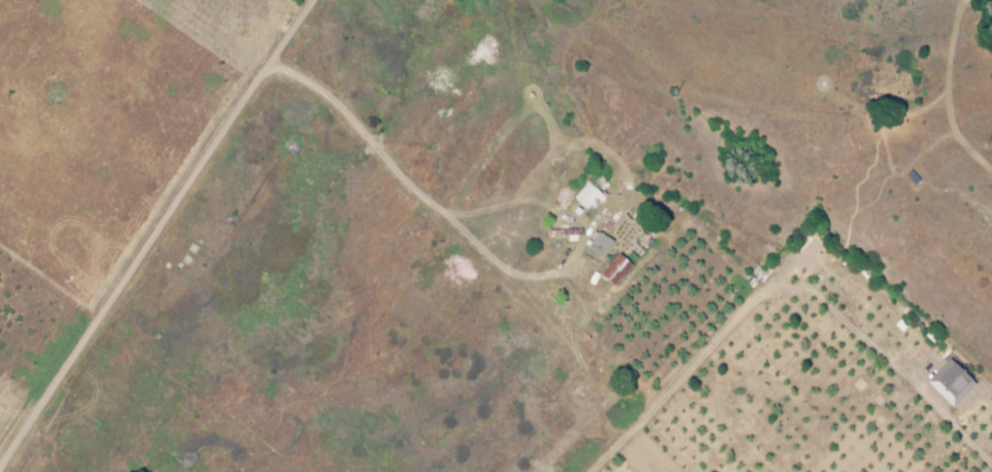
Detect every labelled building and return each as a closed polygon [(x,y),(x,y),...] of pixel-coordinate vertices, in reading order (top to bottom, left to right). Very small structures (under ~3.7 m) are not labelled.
[(585,211),(600,196),(586,182),(571,198),(585,211)] [(577,229),(561,229),(561,242),(577,241),(577,229)] [(601,257),(610,241),(594,232),(585,248),(601,257)] [(629,264),(613,254),(598,277),(614,288),(629,264)] [(924,382),(951,408),(974,385),(947,359),(924,382)]
